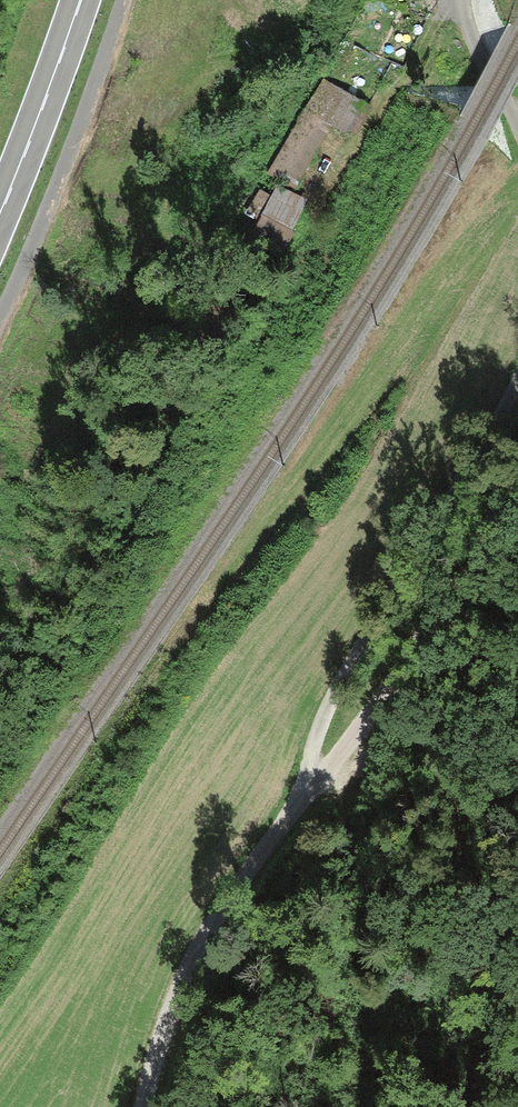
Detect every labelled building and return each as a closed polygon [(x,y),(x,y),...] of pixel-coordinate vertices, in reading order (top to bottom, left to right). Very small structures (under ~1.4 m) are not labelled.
[(330,128),(347,137),(364,106),(322,83),(305,113),(313,117),(283,171),(301,181),(330,128)] [(294,234),(264,218),(252,239),(282,256),(294,234)]
